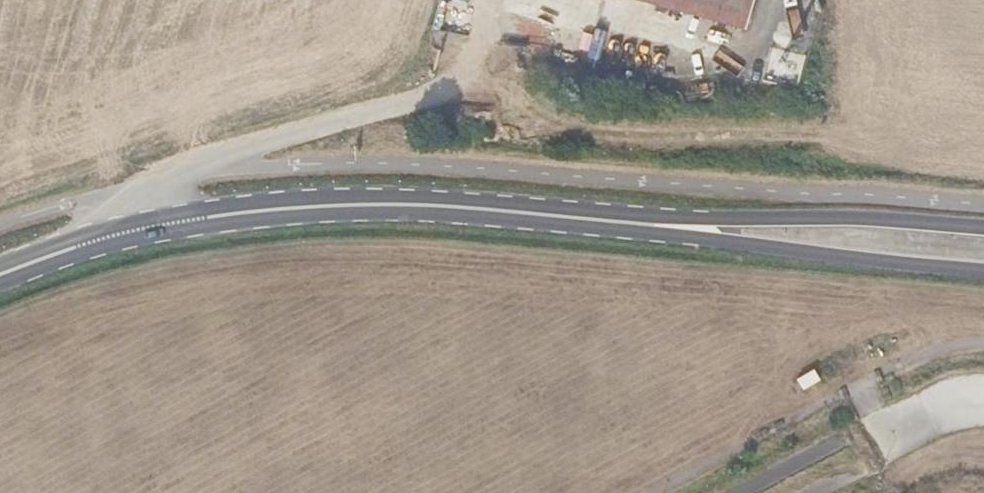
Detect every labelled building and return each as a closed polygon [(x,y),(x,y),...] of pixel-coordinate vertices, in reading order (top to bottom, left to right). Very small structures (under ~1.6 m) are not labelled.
[(732,32),(740,0),(609,0),(732,32)]
